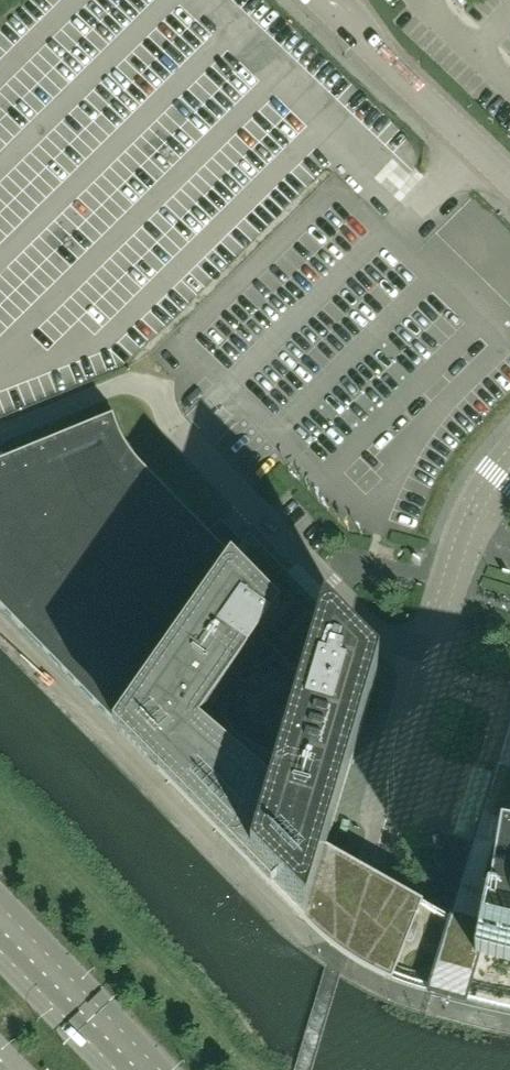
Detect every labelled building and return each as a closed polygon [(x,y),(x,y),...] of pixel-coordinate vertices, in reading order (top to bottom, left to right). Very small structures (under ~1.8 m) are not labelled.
[(0,464),(0,610),(4,614),(12,621),(303,922),(314,931),(324,939),(335,947),(346,955),(357,962),(368,969),(380,975),(392,981),(404,986),(417,991),(429,995),(431,989),(432,986),(450,926),(323,855),(377,674),(249,542),(246,545),(222,519),(207,534),(140,466),(135,460),(130,453),(126,446),(122,439),(119,432),(116,424),(114,417),(0,464)] [(450,926),(432,986),(431,989),(429,995),(488,1010),(509,1015),(509,724),(450,926)]
